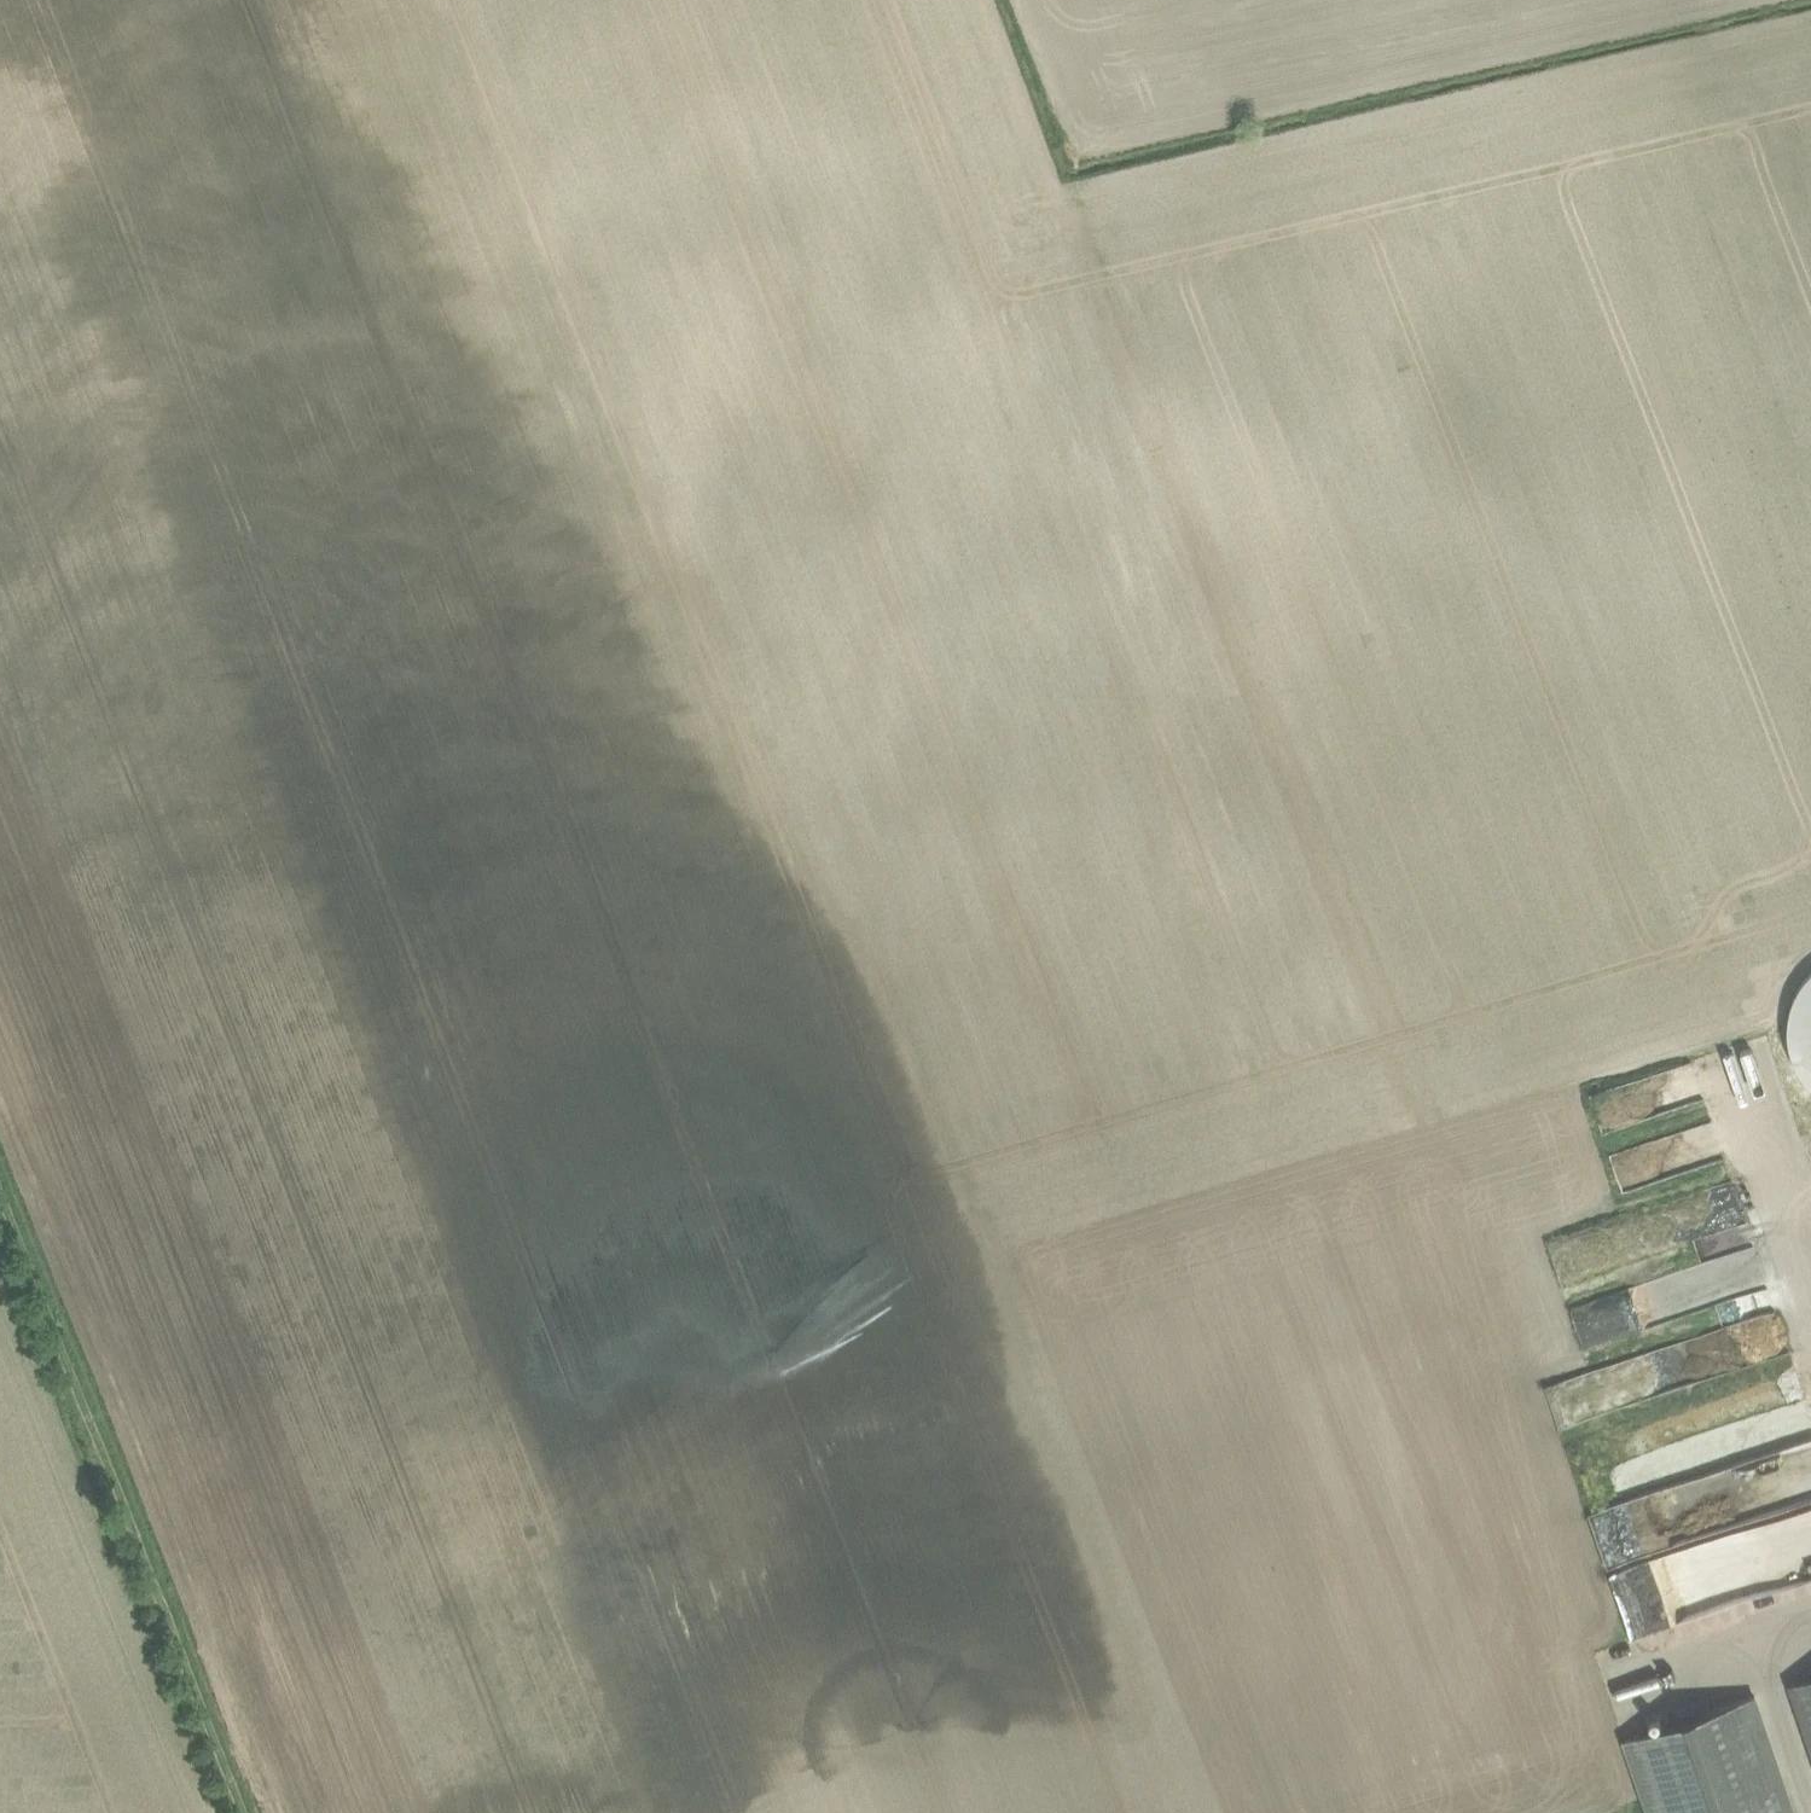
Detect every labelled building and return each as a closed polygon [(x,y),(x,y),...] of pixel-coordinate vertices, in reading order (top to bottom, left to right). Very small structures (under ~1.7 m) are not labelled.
[(1787,1023),(1787,1036),(1790,1049),(1794,1061),(1801,1073),(1809,1083),(1810,1085),(1810,971),(1808,975),(1799,985),(1793,997),(1789,1009),(1787,1023)] [(1576,1308),(1582,1322),(1597,1316),(1597,1317),(1666,1290),(1660,1275),(1576,1308)] [(1672,1491),(1593,1508),(1607,1568),(1638,1561),(1626,1508),(1632,1506),(1636,1526),(1647,1524),(1646,1517),(1658,1514),(1654,1496),(1672,1492),(1672,1491)] [(1613,1570),(1634,1637),(1696,1617),(1700,1630),(1810,1595),(1810,1579),(1809,1573),(1810,1572),(1810,1507),(1613,1570)] [(1789,1684),(1810,1750),(1810,1676),(1789,1684)] [(1625,1739),(1650,1812),(1794,1812),(1754,1695),(1625,1739)] [(1625,1730),(1671,1721),(1669,1711),(1684,1708),(1682,1697),(1621,1708),(1625,1730)]
